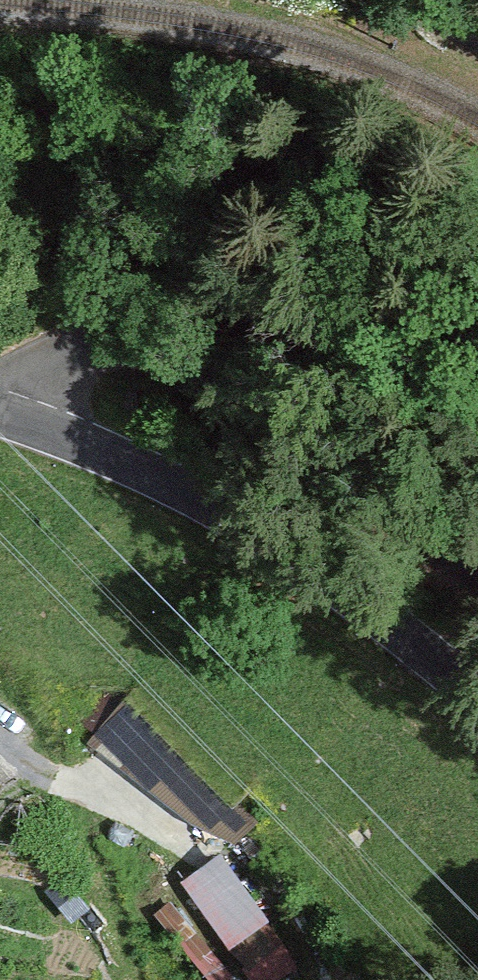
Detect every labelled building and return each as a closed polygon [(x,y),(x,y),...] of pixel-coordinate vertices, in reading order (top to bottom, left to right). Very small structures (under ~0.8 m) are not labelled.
[(223,953),(252,979),(278,979),(307,949),(209,857),(156,914),(210,966),(223,953)]
